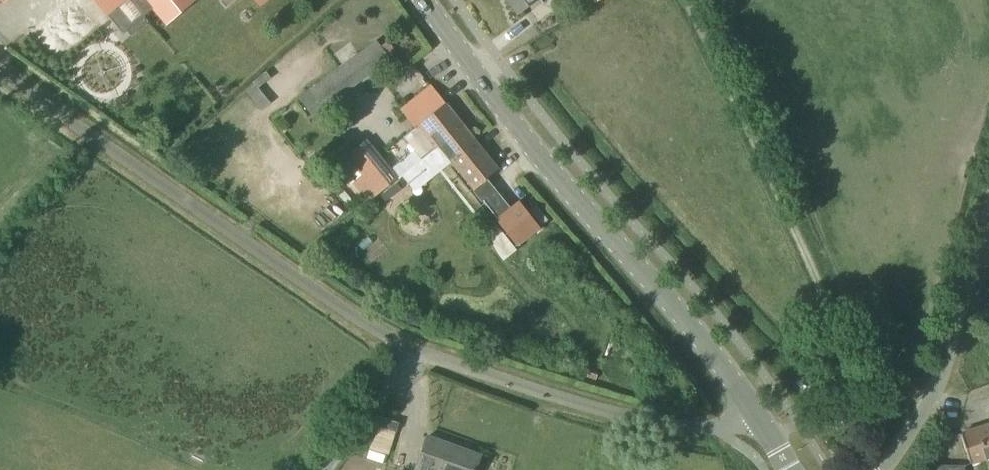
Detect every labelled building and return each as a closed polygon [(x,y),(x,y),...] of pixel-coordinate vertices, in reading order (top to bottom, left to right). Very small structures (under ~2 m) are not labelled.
[(144,16),(163,0),(95,0),(117,26),(123,33),(127,30),(131,36),(149,21),(144,16)] [(517,14),(536,0),(507,0),(517,14)] [(377,40),(361,52),(308,92),(321,109),(390,58),(377,40)] [(474,139),(431,85),(402,109),(416,126),(403,137),(420,160),(438,145),(439,146),(455,133),(466,146),(474,139)] [(254,94),(261,107),(272,102),(266,88),(254,94)] [(439,146),(438,145),(420,160),(402,174),(415,191),(440,172),(452,162),(474,189),(499,170),(474,139),(466,146),(455,133),(439,146)] [(335,162),(368,202),(397,178),(364,138),(335,162)] [(520,201),(510,208),(509,209),(493,193),(485,200),(484,199),(483,200),(519,245),(540,228),(520,201)] [(976,428),(961,433),(970,462),(985,458),(986,460),(987,459),(988,459),(988,424),(976,428)] [(427,436),(415,469),(475,469),(480,455),(427,436)]
